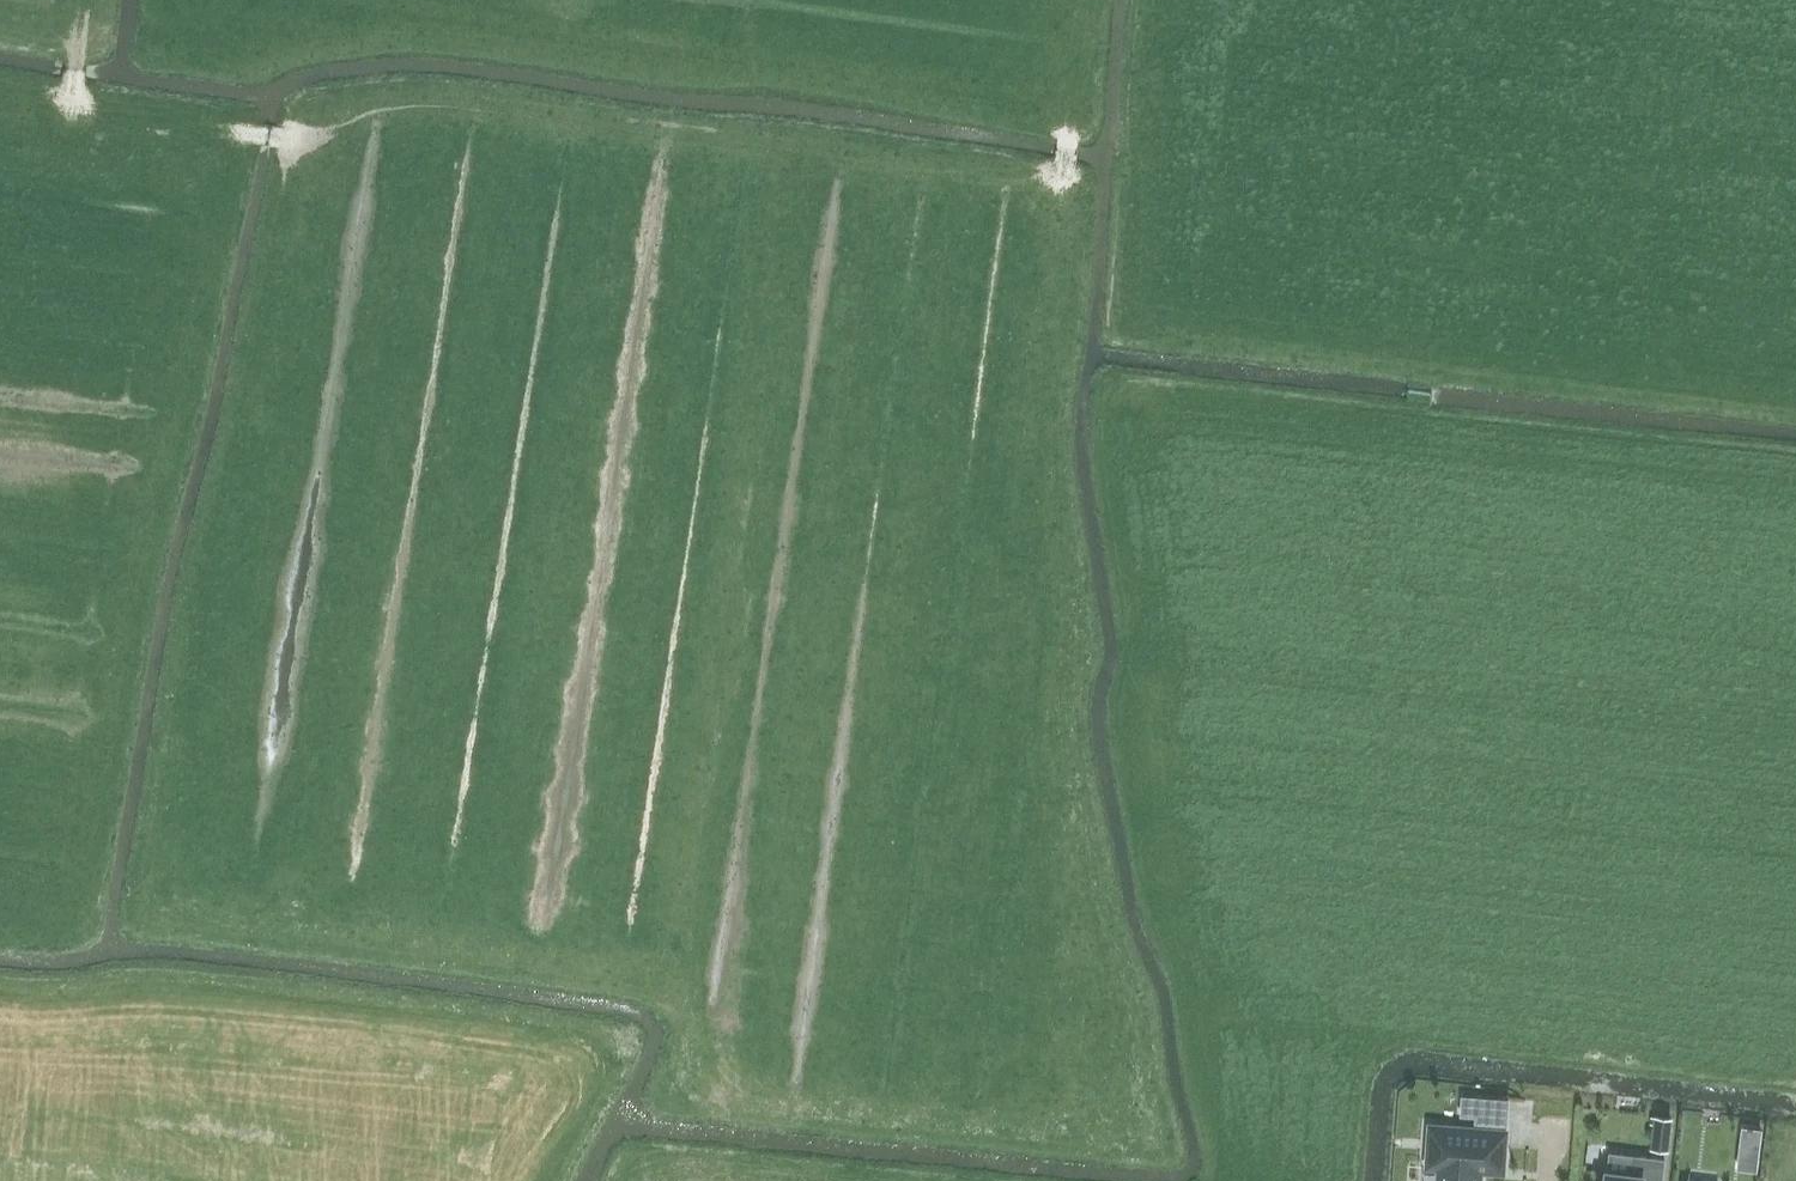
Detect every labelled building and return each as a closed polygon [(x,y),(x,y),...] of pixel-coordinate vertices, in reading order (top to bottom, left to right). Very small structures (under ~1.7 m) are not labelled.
[(1460,1098),(1459,1113),(1481,1115),(1483,1100),(1460,1098)] [(1666,1149),(1669,1118),(1655,1116),(1651,1148),(1666,1149)] [(1740,1124),(1735,1168),(1755,1170),(1760,1127),(1740,1124)] [(1446,1180),(1480,1180),(1481,1170),(1503,1171),(1506,1130),(1430,1125),(1427,1166),(1447,1167),(1446,1180)] [(1664,1159),(1632,1155),(1630,1174),(1608,1171),(1607,1180),(1662,1180),(1664,1159)]
